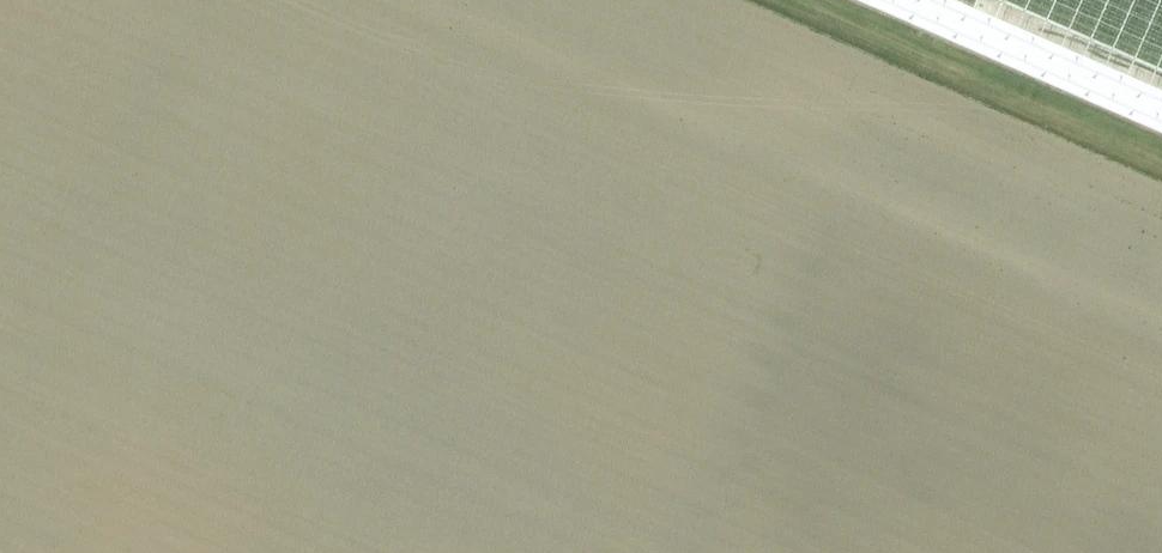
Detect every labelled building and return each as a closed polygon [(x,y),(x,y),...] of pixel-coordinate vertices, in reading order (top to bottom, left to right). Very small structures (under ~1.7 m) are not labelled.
[(1161,133),(1161,0),(857,0),(1161,133)]
